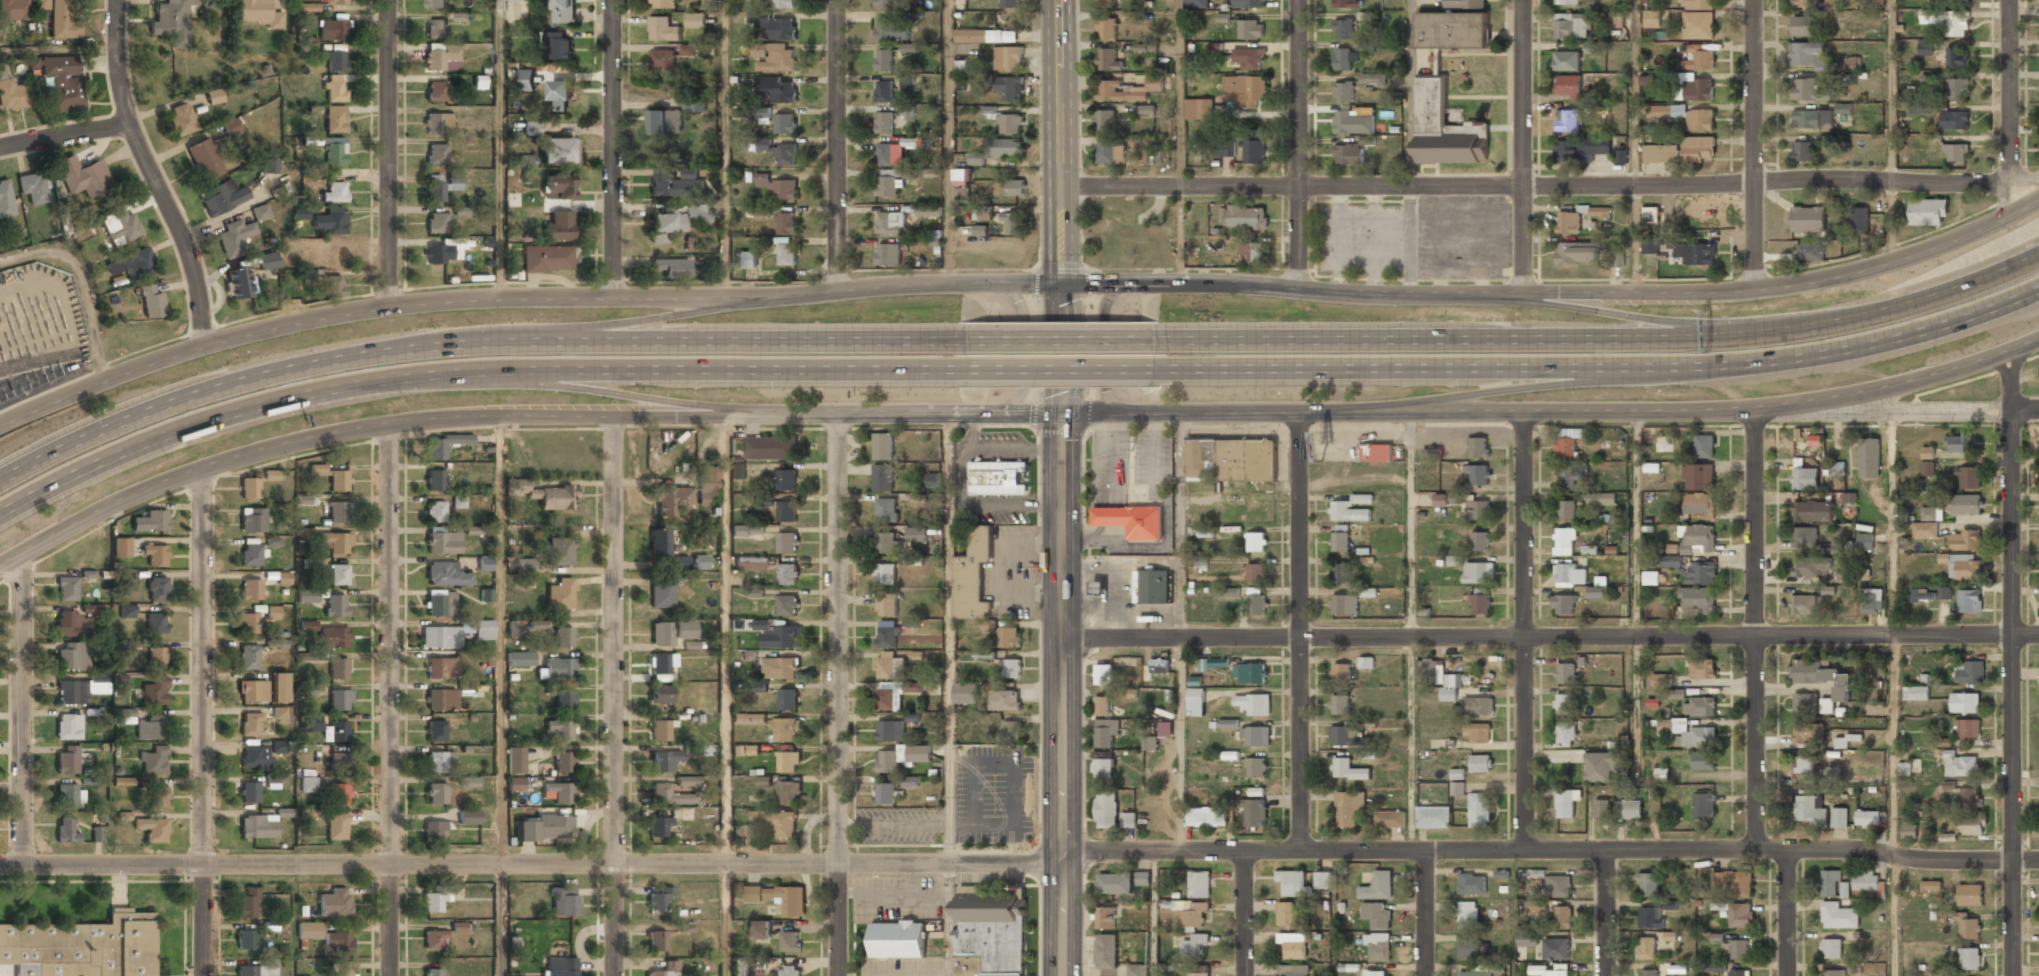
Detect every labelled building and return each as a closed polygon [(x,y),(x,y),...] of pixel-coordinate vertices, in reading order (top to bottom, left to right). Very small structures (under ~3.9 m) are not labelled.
[(27,21),(27,0),(0,0),(0,21),(27,21)] [(35,11),(51,11),(50,40),(80,40),(80,22),(71,22),(72,0),(35,0),(35,11)] [(171,37),(170,50),(187,50),(188,6),(194,6),(194,0),(165,0),(165,5),(153,5),(153,37),(171,37)] [(238,27),(282,26),(282,14),(269,14),(269,0),(238,0),(238,27)] [(428,9),(447,9),(447,0),(428,0),(428,9)] [(573,24),(573,0),(554,0),(554,24),(573,24)] [(652,8),(675,8),(675,0),(652,0),(652,8)] [(774,9),(795,9),(795,0),(774,0),(774,9)] [(899,9),(899,0),(875,0),(875,9),(899,9)] [(1001,8),(1021,8),(1021,0),(1001,0),(1001,8)] [(1097,8),(1114,8),(1114,0),(1097,0),(1097,8)] [(1185,9),(1209,9),(1209,0),(1185,0),(1185,9)] [(1234,8),(1264,8),(1264,0),(1234,0),(1234,8)] [(1356,0),(1333,0),(1333,8),(1356,8),(1356,0)] [(1445,10),(1487,9),(1487,0),(1445,0),(1445,10)] [(1714,9),(1714,0),(1685,0),(1685,9),(1714,9)] [(1792,8),(1817,8),(1817,0),(1792,0),(1792,8)] [(1841,8),(1841,0),(1826,0),(1826,9),(1841,8)] [(1968,11),(1948,11),(1948,35),(1968,35),(1968,11)] [(1608,27),(1624,27),(1624,12),(1608,13),(1608,27)] [(1487,49),(1487,13),(1417,14),(1417,49),(1487,49)] [(1645,27),(1659,27),(1659,13),(1645,13),(1645,27)] [(1714,13),(1682,13),(1682,40),(1714,40),(1714,13)] [(705,14),(686,14),(686,29),(705,29),(705,14)] [(1553,39),(1586,39),(1586,14),(1553,14),(1553,39)] [(669,16),(650,16),(650,40),(680,40),(680,27),(669,27),(669,16)] [(769,40),(795,40),(795,18),(755,17),(755,28),(769,28),(769,40)] [(1815,37),(1815,17),(1791,17),(1791,37),(1815,37)] [(1334,19),(1334,39),(1353,39),(1353,19),(1334,19)] [(1097,20),(1097,40),(1116,40),(1116,20),(1097,20)] [(319,21),(319,41),(348,41),(348,21),(319,21)] [(445,40),(445,21),(428,21),(428,40),(445,40)] [(1238,40),(1264,40),(1264,21),(1238,21),(1238,40)] [(876,40),(908,40),(908,24),(876,24),(876,40)] [(1017,30),(955,30),(955,42),(1017,42),(1017,30)] [(546,61),(570,61),(570,33),(546,33),(546,61)] [(1919,55),(1931,55),(1931,39),(1919,39),(1919,55)] [(918,53),(918,43),(901,43),(901,52),(918,53)] [(1789,43),(1789,66),(1814,66),(1814,54),(1824,54),(1824,43),(1789,43)] [(447,63),(460,63),(460,45),(443,45),(443,52),(425,52),(425,71),(447,71),(447,63)] [(756,72),(795,72),(795,46),(753,45),(752,58),(756,59),(756,72)] [(1714,70),(1714,50),(1704,50),(1704,45),(1684,45),(1684,70),(1714,70)] [(694,46),(682,46),(682,55),(694,55),(694,46)] [(1967,68),(1967,47),(1946,47),(1946,68),(1967,68)] [(995,48),(995,71),(1021,71),(1021,48),(995,48)] [(1333,71),(1353,71),(1353,49),(1333,49),(1333,71)] [(651,71),(675,71),(675,50),(651,50),(651,71)] [(876,50),(876,71),(892,71),(892,50),(876,50)] [(1122,71),(1122,60),(1116,60),(1116,50),(1097,50),(1097,71),(1122,71)] [(1262,50),(1232,50),(1232,63),(1241,63),(1241,71),(1262,71),(1262,50)] [(1555,71),(1579,71),(1579,52),(1555,52),(1555,71)] [(326,53),(326,73),(346,72),(346,53),(326,53)] [(78,57),(41,60),(42,78),(52,77),(53,90),(46,90),(49,114),(83,111),(78,57)] [(1861,57),(1842,58),(1842,71),(1861,70),(1861,57)] [(534,90),(534,69),(519,69),(519,90),(534,90)] [(914,75),(900,79),(903,93),(918,89),(914,75)] [(1361,75),(1361,85),(1385,85),(1385,75),(1361,75)] [(324,76),(324,103),(345,103),(345,76),(324,76)] [(1581,97),(1581,76),(1555,76),(1555,97),(1581,97)] [(1147,102),(1147,92),(1163,92),(1163,77),(1147,77),(1147,89),(1118,89),(1118,81),(1097,81),(1097,102),(1147,102)] [(1265,102),(1265,77),(1223,77),(1223,96),(1231,96),(1231,109),(1256,109),(1256,102),(1265,102)] [(1416,77),(1417,163),(1488,162),(1488,124),(1447,124),(1447,77),(1416,77)] [(781,78),(759,78),(759,104),(795,104),(795,83),(781,83),(781,78)] [(1023,78),(998,78),(998,102),(1023,102),(1023,78)] [(1792,79),(1792,100),(1830,100),(1830,88),(1816,88),(1816,79),(1792,79)] [(1968,99),(1968,79),(1946,79),(1946,99),(1968,99)] [(31,108),(28,85),(13,87),(12,80),(0,82),(0,100),(2,112),(31,108)] [(1712,100),(1712,80),(1683,80),(1683,100),(1712,100)] [(876,103),(892,103),(892,81),(876,81),(876,103)] [(572,82),(551,82),(551,102),(572,102),(572,82)] [(446,83),(428,83),(428,102),(446,102),(446,83)] [(1353,83),(1334,83),(1334,102),(1353,102),(1353,83)] [(206,94),(209,106),(222,103),(219,91),(206,94)] [(706,111),(706,96),(685,96),(685,112),(706,111)] [(1186,101),(1186,120),(1211,120),(1211,101),(1186,101)] [(1933,113),(1932,102),(1910,102),(1910,113),(1933,113)] [(167,109),(173,138),(195,133),(189,105),(167,109)] [(1155,105),(1137,105),(1138,114),(1155,114),(1155,105)] [(1713,130),(1713,109),(1686,110),(1686,105),(1650,106),(1650,118),(1687,118),(1687,131),(1713,130)] [(326,108),(326,134),(345,134),(345,108),(326,108)] [(770,125),(770,110),(757,110),(757,125),(770,125)] [(902,110),(902,120),(912,120),(912,110),(902,110)] [(1579,133),(1579,110),(1556,110),(1556,133),(1579,133)] [(1793,110),(1793,128),(1833,128),(1833,110),(1793,110)] [(680,111),(650,111),(650,136),(680,136),(680,111)] [(1114,132),(1114,111),(1095,111),(1095,132),(1114,132)] [(1374,134),(1374,112),(1333,112),(1333,134),(1374,134)] [(1940,130),(1968,130),(1968,112),(1940,112),(1940,130)] [(892,113),(876,113),(876,135),(892,135),(892,113)] [(450,114),(425,114),(425,135),(450,135),(450,114)] [(774,135),(795,135),(795,115),(774,115),(774,135)] [(1022,115),(998,115),(998,134),(1022,134),(1022,115)] [(227,137),(240,131),(236,120),(223,125),(227,137)] [(540,122),(525,122),(525,135),(540,136),(540,122)] [(1243,165),(1264,165),(1264,133),(1243,133),(1243,165)] [(757,151),(772,150),(771,136),(756,137),(757,151)] [(1714,162),(1714,137),(1683,137),(1683,146),(1643,146),(1643,162),(1714,162)] [(186,149),(203,183),(225,173),(208,138),(186,149)] [(345,139),(325,138),(324,165),(345,165),(345,139)] [(987,139),(987,157),(1023,157),(1023,139),(987,139)] [(573,164),(573,140),(542,140),(542,164),(573,164)] [(1124,164),(1124,141),(1097,141),(1097,164),(1124,164)] [(1610,154),(1610,141),(1556,141),(1556,162),(1593,162),(1593,154),(1610,154)] [(1813,143),(1794,143),(1794,161),(1813,161),(1813,143)] [(914,147),(914,144),(877,144),(876,165),(902,166),(902,147),(914,147)] [(1234,157),(1234,144),(1218,144),(1218,157),(1234,157)] [(1943,161),(1967,161),(1967,144),(1943,144),(1943,161)] [(427,165),(447,165),(447,145),(427,145),(427,165)] [(796,165),(796,146),(774,146),(774,165),(796,165)] [(1334,146),(1334,165),(1363,165),(1363,146),(1334,146)] [(1627,163),(1626,151),(1613,151),(1614,164),(1627,163)] [(970,164),(982,163),(982,154),(970,154),(970,164)] [(534,168),(535,155),(522,155),(521,168),(534,168)] [(68,197),(84,191),(87,198),(111,190),(101,161),(78,169),(74,156),(55,163),(68,197)] [(264,174),(277,173),(277,160),(264,160),(264,174)] [(968,170),(955,170),(955,184),(968,184),(968,170)] [(652,198),(693,198),(693,180),(672,180),(672,171),(652,171),(652,198)] [(17,178),(20,196),(26,196),(28,207),(48,204),(44,174),(17,178)] [(770,188),(770,200),(796,200),(796,181),(768,181),(768,175),(757,175),(757,188),(770,188)] [(572,177),(545,177),(545,193),(554,193),(554,201),(572,201),(572,177)] [(877,197),(898,197),(898,177),(877,177),(877,197)] [(1006,196),(1023,196),(1023,180),(1006,180),(1006,196)] [(15,216),(8,182),(0,184),(0,219),(15,216)] [(444,182),(425,182),(425,203),(444,203),(444,182)] [(346,203),(346,183),(323,183),(323,203),(346,203)] [(200,194),(209,218),(250,201),(245,188),(230,194),(225,184),(200,194)] [(508,208),(536,207),(536,191),(507,192),(508,208)] [(1910,199),(1910,225),(1942,225),(1942,216),(1947,216),(1947,199),(1910,199)] [(251,207),(255,221),(271,218),(268,203),(251,207)] [(684,214),(651,215),(651,243),(662,243),(661,235),(687,234),(687,227),(711,226),(710,205),(684,206),(684,214)] [(1792,206),(1792,231),(1825,231),(1825,206),(1814,206),(1814,207),(1802,207),(1802,206),(1792,206)] [(1849,206),(1849,234),(1872,234),(1872,226),(1868,226),(1868,206),(1849,206)] [(1610,207),(1590,207),(1590,217),(1611,216),(1610,207)] [(129,208),(100,220),(113,249),(142,236),(129,208)] [(294,219),(308,219),(309,208),(295,208),(294,219)] [(941,216),(941,208),(916,208),(916,216),(941,216)] [(1267,208),(1229,208),(1229,229),(1267,229),(1267,208)] [(1658,208),(1643,208),(1643,223),(1658,223),(1658,208)] [(346,234),(346,209),(326,209),(326,217),(313,217),(313,234),(346,234)] [(877,213),(877,235),(904,235),(904,213),(877,213)] [(1580,234),(1580,213),(1556,213),(1556,234),(1580,234)] [(428,234),(448,234),(448,214),(428,214),(428,234)] [(779,214),(779,235),(795,235),(795,214),(779,214)] [(1004,234),(1020,234),(1019,214),(1004,214),(1004,234)] [(214,242),(234,259),(242,249),(237,245),(248,232),(233,220),(214,242)] [(987,225),(973,225),(973,235),(987,235),(987,225)] [(1264,238),(1239,239),(1239,255),(1247,255),(1247,264),(1264,264),(1264,238)] [(779,266),(795,266),(795,239),(779,239),(779,266)] [(1658,239),(1643,239),(1643,255),(1658,255),(1658,239)] [(345,240),(303,240),(303,254),(327,254),(327,265),(345,265),(345,240)] [(1556,263),(1597,263),(1597,243),(1556,243),(1556,263)] [(1797,243),(1797,260),(1823,260),(1823,248),(1820,248),(1820,243),(1797,243)] [(877,266),(900,266),(900,244),(877,244),(877,266)] [(1714,244),(1687,244),(1687,265),(1714,265),(1714,244)] [(452,246),(425,246),(425,265),(452,265),(452,246)] [(524,272),(571,272),(571,248),(524,248),(524,272)] [(125,271),(128,281),(155,272),(147,249),(106,263),(111,276),(125,271)] [(1607,267),(1624,266),(1624,251),(1607,251),(1607,267)] [(756,253),(738,253),(738,268),(756,268),(756,253)] [(261,270),(278,269),(277,256),(260,257),(261,270)] [(689,261),(651,261),(651,273),(664,273),(664,279),(689,279),(689,261)] [(231,301),(252,297),(247,269),(226,273),(231,301)] [(345,297),(345,276),(325,276),(325,297),(345,297)] [(154,295),(153,286),(140,288),(144,320),(166,317),(163,294),(154,295)] [(892,434),(873,434),(873,460),(892,460),(892,434)] [(1696,458),(1714,458),(1714,435),(1696,435),(1696,458)] [(1970,435),(1947,435),(1947,453),(1970,453),(1970,435)] [(445,461),(445,445),(473,445),(473,437),(428,437),(428,461),(445,461)] [(796,460),(796,438),(744,438),(744,460),(796,460)] [(1488,458),(1488,438),(1468,438),(1468,458),(1488,458)] [(1575,438),(1556,438),(1556,459),(1575,459),(1575,438)] [(1860,477),(1879,477),(1879,438),(1860,438),(1860,477)] [(1275,481),(1276,440),(1186,440),(1186,479),(1275,481)] [(1391,444),(1358,444),(1358,461),(1391,461),(1391,444)] [(1923,476),(1934,476),(1934,460),(1933,460),(1933,448),(1923,448),(1923,476)] [(969,461),(969,470),(972,470),(972,484),(969,484),(969,494),(1027,494),(1027,462),(969,461)] [(1831,462),(1832,475),(1845,474),(1845,462),(1831,462)] [(731,479),(745,479),(745,464),(731,463),(731,479)] [(1713,490),(1713,464),(1682,464),(1682,490),(1713,490)] [(1586,479),(1586,465),(1557,465),(1557,489),(1576,489),(1576,479),(1586,479)] [(873,492),(891,492),(891,466),(873,466),(873,492)] [(1469,487),(1490,487),(1490,466),(1469,466),(1469,487)] [(325,476),(324,467),(311,468),(312,477),(325,476)] [(1981,467),(1959,467),(1959,489),(1981,489),(1981,467)] [(1792,490),(1817,490),(1817,468),(1792,468),(1792,490)] [(718,469),(699,469),(699,505),(718,505),(718,469)] [(265,480),(279,480),(279,471),(265,470),(265,480)] [(796,471),(774,471),(774,490),(796,490),(796,471)] [(329,472),(329,492),(348,492),(348,472),(329,472)] [(444,472),(427,472),(427,492),(444,492),(444,472)] [(941,473),(927,474),(927,487),(942,486),(941,473)] [(506,495),(528,495),(527,498),(540,499),(540,490),(528,490),(529,479),(506,479),(506,495)] [(258,480),(241,480),(241,501),(259,501),(258,480)] [(572,489),(540,489),(540,511),(572,511),(572,489)] [(691,489),(655,489),(655,516),(675,516),(675,510),(691,510),(691,489)] [(1434,506),(1450,507),(1450,503),(1458,503),(1458,494),(1434,493),(1434,506)] [(298,505),(316,505),(316,494),(298,495),(298,505)] [(1588,494),(1588,505),(1615,506),(1615,495),(1588,494)] [(1714,517),(1714,494),(1683,494),(1683,516),(1714,517)] [(1981,495),(1950,495),(1950,515),(1981,515),(1981,495)] [(465,509),(466,497),(454,497),(453,508),(465,509)] [(877,523),(897,523),(897,499),(877,499),(877,523)] [(1371,520),(1371,506),(1368,506),(1368,499),(1331,499),(1331,520),(1371,520)] [(796,501),(779,501),(779,521),(796,521),(796,501)] [(1465,520),(1489,520),(1489,501),(1465,501),(1465,520)] [(1575,521),(1575,502),(1557,502),(1557,521),(1575,521)] [(1792,521),(1817,521),(1817,502),(1792,502),(1792,521)] [(346,503),(329,503),(329,524),(346,524),(346,503)] [(444,503),(427,503),(427,523),(444,523),(444,503)] [(1162,507),(1092,507),(1092,526),(1128,526),(1128,541),(1162,541),(1162,507)] [(1937,508),(1921,508),(1921,520),(1937,520),(1937,508)] [(241,510),(241,533),(264,533),(264,510),(241,510)] [(132,533),(166,533),(166,512),(147,512),(147,520),(132,520),(132,533)] [(1912,537),(1936,537),(1936,523),(1913,523),(1912,537)] [(732,536),(763,536),(764,526),(732,525),(732,536)] [(1214,537),(1215,525),(1199,525),(1199,537),(1214,537)] [(1680,525),(1680,553),(1714,553),(1714,525),(1680,525)] [(466,535),(482,534),(482,526),(465,526),(466,535)] [(955,556),(955,620),(991,620),(991,601),(983,601),(983,562),(992,562),(992,526),(969,526),(969,556),(955,556)] [(1349,552),(1349,526),(1333,526),(1333,552),(1349,552)] [(927,542),(927,528),(908,528),(908,542),(927,542)] [(1792,548),(1817,548),(1817,528),(1792,528),(1792,548)] [(1555,529),(1555,555),(1575,555),(1575,529),(1555,529)] [(667,531),(650,531),(650,564),(667,564),(667,531)] [(1489,551),(1489,531),(1471,531),(1471,551),(1489,551)] [(1980,549),(1980,531),(1951,531),(1951,549),(1980,549)] [(779,552),(798,552),(798,532),(779,532),(779,552)] [(1247,552),(1267,552),(1267,532),(1247,532),(1247,552)] [(460,533),(428,533),(428,554),(460,554),(460,533)] [(877,554),(894,554),(894,533),(877,533),(877,554)] [(1858,550),(1874,549),(1873,533),(1857,533),(1858,550)] [(350,554),(350,535),(318,535),(318,549),(327,549),(327,554),(350,554)] [(130,539),(113,539),(113,559),(130,559),(130,539)] [(572,539),(547,539),(547,567),(572,567),(572,539)] [(241,567),(260,567),(260,546),(241,546),(241,567)] [(167,547),(142,547),(142,557),(148,557),(148,568),(167,568),(167,547)] [(694,556),(694,569),(708,569),(708,555),(694,556)] [(1448,565),(1463,566),(1463,556),(1448,556),(1448,565)] [(1681,556),(1659,556),(1659,566),(1681,567),(1681,556)] [(1981,580),(1981,556),(1949,556),(1949,580),(1981,580)] [(493,571),(493,557),(480,557),(479,571),(493,571)] [(689,557),(673,557),(672,570),(688,571),(689,557)] [(534,573),(534,559),(517,558),(516,573),(534,573)] [(768,559),(737,559),(737,569),(768,569),(768,559)] [(1830,559),(1792,559),(1792,577),(1830,577),(1830,559)] [(1717,562),(1688,562),(1688,583),(1717,583),(1717,562)] [(798,584),(798,563),(779,563),(779,584),(798,584)] [(1464,583),(1492,583),(1492,563),(1464,563),(1464,583)] [(428,564),(428,586),(471,586),(471,574),(456,574),(456,564),(428,564)] [(1265,564),(1248,564),(1248,583),(1265,583),(1265,564)] [(1333,564),(1333,583),(1350,583),(1350,564),(1333,564)] [(348,565),(329,565),(329,586),(348,586),(348,565)] [(875,565),(875,585),(895,585),(895,565),(875,565)] [(1555,566),(1555,585),(1586,585),(1586,566),(1555,566)] [(1169,604),(1169,571),(1139,571),(1139,604),(1169,604)] [(291,584),(290,573),(277,573),(278,584),(291,584)] [(1658,584),(1658,573),(1645,573),(1645,584),(1658,584)] [(76,579),(57,579),(58,603),(77,603),(76,579)] [(148,580),(148,602),(167,602),(167,580),(148,580)] [(241,601),(261,601),(261,581),(241,581),(241,601)] [(573,582),(548,582),(548,610),(573,610),(573,582)] [(651,610),(673,610),(673,583),(651,583),(651,610)] [(1095,599),(1107,599),(1107,586),(1095,586),(1095,599)] [(1605,586),(1587,587),(1588,598),(1605,598),(1605,586)] [(1951,586),(1939,586),(1939,599),(1951,599),(1951,586)] [(1240,596),(1240,588),(1226,588),(1226,596),(1240,596)] [(1377,588),(1361,588),(1361,597),(1377,597),(1377,588)] [(1715,588),(1679,588),(1679,612),(1715,612),(1715,588)] [(493,589),(481,589),(481,601),(492,602),(493,589)] [(1265,589),(1248,589),(1248,615),(1265,615),(1265,589)] [(1911,590),(1911,601),(1935,600),(1935,589),(1911,590)] [(1882,590),(1863,590),(1863,614),(1882,614),(1882,590)] [(1957,612),(1981,612),(1981,590),(1957,590),(1957,612)] [(316,604),(316,593),(298,593),(298,604),(316,604)] [(897,617),(897,593),(878,593),(878,617),(897,617)] [(452,617),(452,594),(427,594),(427,617),(452,617)] [(1490,614),(1490,594),(1470,594),(1470,614),(1490,614)] [(798,595),(779,595),(779,616),(798,616),(798,595)] [(1791,595),(1791,614),(1816,614),(1816,595),(1791,595)] [(346,596),(325,596),(325,619),(346,619),(346,596)] [(1357,596),(1330,596),(1330,614),(1357,614),(1357,596)] [(1574,596),(1553,596),(1553,615),(1574,615),(1574,596)] [(133,615),(132,608),(123,609),(123,616),(133,615)] [(277,609),(267,609),(268,620),(278,619),(277,609)] [(56,637),(82,637),(82,613),(56,613),(56,637)] [(258,635),(258,614),(238,614),(238,635),(258,635)] [(166,615),(147,615),(147,635),(166,635),(166,615)] [(771,630),(770,619),(754,620),(754,630),(771,630)] [(300,622),(301,631),(317,630),(317,621),(300,622)] [(518,621),(508,621),(508,636),(519,635),(518,621)] [(494,622),(476,622),(476,640),(494,640),(494,622)] [(652,624),(652,648),(672,648),(672,640),(695,640),(695,624),(652,624)] [(761,648),(798,648),(798,627),(773,627),(773,634),(761,634),(761,648)] [(878,648),(899,648),(899,628),(878,628),(878,648)] [(348,629),(320,629),(320,650),(348,650),(348,629)] [(460,649),(460,629),(422,629),(422,649),(460,649)] [(1020,629),(999,629),(999,649),(1020,649),(1020,629)] [(555,630),(555,648),(573,648),(573,630),(555,630)] [(59,671),(83,671),(83,645),(59,645),(59,671)] [(239,671),(258,671),(258,647),(239,647),(239,671)] [(148,650),(148,671),(166,671),(166,650),(148,650)] [(995,659),(996,651),(976,651),(976,659),(995,659)] [(534,652),(507,652),(507,666),(534,666),(534,652)] [(894,655),(877,655),(877,677),(905,677),(905,660),(894,660),(894,655)] [(650,656),(650,676),(674,676),(674,656),(650,656)] [(763,658),(763,679),(797,679),(797,658),(763,658)] [(1229,658),(1209,659),(1209,667),(1229,667),(1229,658)] [(1372,658),(1359,658),(1359,669),(1372,669),(1372,658)] [(347,681),(347,660),(329,660),(329,681),(347,681)] [(426,660),(426,679),(455,679),(455,660),(426,660)] [(575,660),(545,660),(545,670),(537,670),(537,681),(575,681),(575,660)] [(1151,667),(1143,667),(1143,675),(1169,675),(1169,660),(1150,660),(1151,667)] [(1690,660),(1690,679),(1715,679),(1715,660),(1690,660)] [(1003,679),(1020,679),(1020,661),(1003,661),(1003,679)] [(1421,661),(1421,684),(1444,684),(1444,661),(1421,661)] [(1850,702),(1849,670),(1822,671),(1822,661),(1789,661),(1790,683),(1834,682),(1834,699),(1821,699),(1822,713),(1833,713),(1833,702),(1850,702)] [(1984,661),(1956,661),(1956,683),(1984,683),(1984,661)] [(1234,663),(1234,682),(1267,682),(1267,663),(1234,663)] [(1350,664),(1331,664),(1331,684),(1350,684),(1350,664)] [(1556,685),(1575,685),(1575,664),(1556,664),(1556,685)] [(1095,666),(1095,685),(1112,685),(1112,666),(1095,666)] [(1652,686),(1672,686),(1671,674),(1652,674),(1652,686)] [(288,675),(272,675),(272,704),(288,704),(288,675)] [(166,678),(152,678),(152,686),(142,686),(142,705),(166,705),(166,678)] [(88,682),(57,682),(57,706),(88,706),(88,682)] [(268,682),(239,683),(239,703),(268,703),(268,682)] [(459,696),(473,696),(474,683),(459,683),(459,696)] [(297,695),(315,696),(315,684),(298,684),(297,695)] [(878,710),(901,710),(901,684),(878,684),(878,710)] [(955,705),(979,705),(979,685),(955,685),(955,705)] [(1929,700),(1929,686),(1903,686),(1904,700),(1929,700)] [(650,705),(672,705),(672,687),(650,687),(650,705)] [(1441,700),(1455,700),(1455,687),(1441,687),(1441,700)] [(1188,716),(1204,716),(1204,689),(1188,689),(1188,716)] [(1685,689),(1668,689),(1668,698),(1684,699),(1685,689)] [(797,690),(779,690),(779,712),(797,712),(797,690)] [(351,703),(351,691),(329,691),(329,713),(343,713),(343,703),(351,703)] [(455,691),(427,691),(427,711),(455,711),(455,691)] [(555,712),(572,712),(572,691),(555,691),(555,712)] [(1019,692),(990,692),(990,711),(1019,711),(1019,692)] [(1980,693),(1951,693),(1951,713),(1980,713),(1980,693)] [(1270,714),(1270,694),(1234,694),(1234,705),(1243,705),(1243,715),(1270,714)] [(1794,694),(1794,712),(1817,712),(1817,694),(1794,694)] [(1349,715),(1349,695),(1330,695),(1330,715),(1349,715)] [(1574,715),(1574,695),(1554,695),(1554,715),(1574,715)] [(1113,716),(1113,697),(1095,697),(1095,716),(1113,716)] [(1694,717),(1715,717),(1715,697),(1694,697),(1694,717)] [(1492,716),(1492,699),(1463,699),(1463,716),(1492,716)] [(287,719),(287,707),(274,707),(274,719),(287,719)] [(135,724),(135,709),(114,709),(114,724),(135,724)] [(260,737),(260,715),(241,715),(241,737),(260,737)] [(57,741),(80,741),(80,716),(57,716),(57,741)] [(304,718),(304,733),(320,733),(320,718),(304,718)] [(1220,728),(1239,727),(1239,719),(1219,720),(1220,728)] [(137,720),(137,739),(162,739),(162,720),(137,720)] [(800,742),(800,720),(773,720),(773,742),(800,742)] [(1980,738),(1980,720),(1956,720),(1956,738),(1980,738)] [(546,742),(572,742),(572,721),(546,721),(546,742)] [(669,742),(669,721),(652,721),(652,742),(669,742)] [(905,742),(905,721),(877,721),(877,742),(905,742)] [(1120,721),(1096,721),(1096,748),(1113,748),(1113,736),(1120,736),(1120,721)] [(445,722),(427,722),(427,742),(445,742),(445,722)] [(1003,741),(1020,741),(1020,722),(1003,722),(1003,741)] [(1160,736),(1173,736),(1173,722),(1160,722),(1160,736)] [(348,742),(348,723),(324,723),(324,742),(348,742)] [(1575,748),(1575,724),(1555,724),(1555,748),(1575,748)] [(1490,744),(1490,725),(1466,725),(1466,744),(1490,744)] [(1813,744),(1813,726),(1794,726),(1794,744),(1813,744)] [(1270,727),(1243,727),(1243,746),(1270,746),(1270,727)] [(1331,728),(1331,746),(1354,746),(1354,728),(1331,728)] [(1681,747),(1715,747),(1715,728),(1681,728),(1681,747)] [(1847,748),(1847,740),(1860,740),(1860,736),(1835,736),(1835,748),(1847,748)] [(1157,738),(1144,738),(1144,750),(1157,750),(1157,738)] [(272,752),(293,752),(293,741),(272,740),(272,752)] [(760,754),(760,744),(732,746),(733,756),(760,754)] [(153,754),(140,754),(140,775),(166,775),(166,747),(153,747),(153,754)] [(907,762),(930,762),(930,747),(907,747),(907,762)] [(242,748),(241,768),(271,768),(271,749),(242,748)] [(78,775),(78,749),(57,749),(57,775),(78,775)] [(523,749),(509,749),(509,773),(523,773),(523,749)] [(899,751),(877,751),(877,774),(899,774),(899,751)] [(681,752),(653,752),(653,773),(673,773),(673,762),(681,762),(681,752)] [(778,752),(778,774),(800,774),(800,752),(778,752)] [(1714,752),(1692,752),(1692,770),(1714,770),(1714,752)] [(554,753),(554,774),(573,774),(573,753),(554,753)] [(347,756),(332,754),(329,771),(344,773),(347,756)] [(453,773),(453,754),(427,754),(427,773),(453,773)] [(1610,783),(1610,772),(1621,772),(1621,754),(1585,754),(1585,783),(1610,783)] [(1491,773),(1491,756),(1470,756),(1470,773),(1491,773)] [(1815,756),(1794,757),(1795,775),(1816,774),(1815,756)] [(1945,756),(1945,777),(1978,777),(1978,756),(1945,756)] [(1113,780),(1113,758),(1094,758),(1094,780),(1113,780)] [(1265,759),(1246,759),(1246,778),(1265,778),(1265,759)] [(1333,759),(1333,780),(1369,780),(1369,770),(1350,770),(1350,759),(1333,759)] [(1911,775),(1911,762),(1900,762),(1900,775),(1911,775)] [(1842,781),(1843,767),(1828,767),(1828,781),(1842,781)] [(1655,780),(1669,781),(1669,768),(1656,768),(1655,780)] [(266,789),(279,790),(280,774),(267,773),(266,789)] [(904,787),(923,786),(922,776),(903,777),(904,787)] [(317,778),(302,777),(301,792),(317,793),(317,778)] [(114,787),(135,787),(135,778),(113,778),(114,787)] [(525,778),(508,778),(508,791),(524,791),(525,778)] [(695,778),(680,778),(680,786),(695,786),(695,778)] [(479,780),(462,780),(462,788),(479,788),(479,780)] [(1464,795),(1465,782),(1452,782),(1452,795),(1464,795)] [(258,783),(240,783),(240,804),(258,804),(258,783)] [(779,806),(799,806),(799,783),(779,783),(779,806)] [(652,804),(695,804),(695,794),(669,794),(669,784),(652,784),(652,804)] [(894,784),(876,784),(876,806),(894,806),(894,784)] [(57,785),(57,809),(78,809),(78,785),(57,785)] [(329,806),(349,806),(349,785),(329,785),(329,806)] [(445,785),(427,785),(427,806),(445,806),(445,785)] [(574,785),(543,785),(543,804),(574,804),(574,785)] [(167,788),(149,788),(149,809),(167,809),(167,788)] [(1978,788),(1961,788),(1961,806),(1978,806),(1978,788)] [(1575,791),(1556,791),(1556,819),(1575,819),(1575,791)] [(1117,793),(1095,793),(1095,829),(1117,829),(1117,793)] [(1364,809),(1364,793),(1336,793),(1336,829),(1355,829),(1355,809),(1364,809)] [(1490,793),(1470,793),(1470,827),(1490,827),(1490,793)] [(1694,819),(1715,819),(1715,793),(1694,793),(1694,819)] [(1795,796),(1795,824),(1827,824),(1827,807),(1822,807),(1822,796),(1795,796)] [(1265,800),(1244,800),(1244,828),(1265,828),(1265,800)] [(1608,801),(1594,801),(1594,818),(1608,818),(1608,801)] [(1641,801),(1616,801),(1616,819),(1641,819),(1641,801)] [(1416,828),(1449,828),(1449,807),(1416,807),(1416,828)] [(294,808),(277,809),(277,817),(294,816),(294,808)] [(1847,828),(1847,808),(1832,808),(1832,828),(1847,828)] [(301,817),(316,818),(316,809),(301,809),(301,817)] [(1189,827),(1227,827),(1227,809),(1189,809),(1189,827)] [(459,811),(459,826),(479,826),(479,811),(459,811)] [(1880,811),(1856,811),(1856,826),(1879,826),(1880,811)] [(796,812),(749,812),(749,825),(774,825),(774,839),(796,839),(796,812)] [(1405,812),(1375,812),(1375,829),(1405,829),(1405,812)] [(1135,828),(1135,814),(1122,814),(1122,828),(1135,828)] [(327,815),(327,841),(346,841),(346,815),(327,815)] [(539,823),(517,822),(517,841),(571,842),(571,816),(539,816),(539,823)] [(1956,835),(1986,835),(1986,816),(1956,816),(1956,835)] [(241,838),(276,838),(276,817),(241,817),(241,838)] [(57,844),(80,844),(80,833),(74,833),(74,819),(57,819),(57,844)] [(669,837),(669,819),(648,819),(648,837),(669,837)] [(167,820),(134,820),(134,831),(147,831),(147,843),(167,843),(167,820)] [(444,823),(424,823),(424,843),(444,843),(444,823)] [(1917,823),(1902,823),(1902,839),(1917,839),(1917,823)] [(734,826),(734,840),(745,839),(744,825),(734,826)] [(1822,895),(1839,895),(1839,870),(1822,870),(1822,895)] [(1210,871),(1189,871),(1189,898),(1210,898),(1210,871)] [(1304,871),(1277,871),(1277,882),(1284,882),(1284,896),(1307,896),(1307,889),(1304,889),(1304,871)] [(1392,871),(1373,871),(1373,887),(1358,887),(1358,898),(1392,898),(1392,871)] [(1853,890),(1878,890),(1878,871),(1853,871),(1853,890)] [(1751,896),(1752,873),(1713,872),(1713,886),(1735,887),(1735,896),(1751,896)] [(1096,895),(1131,895),(1131,874),(1096,874),(1096,895)] [(1149,885),(1149,874),(1138,874),(1138,885),(1149,885)] [(1330,874),(1316,874),(1316,889),(1330,889),(1330,874)] [(1459,893),(1485,893),(1485,874),(1459,874),(1459,893)] [(1659,897),(1659,874),(1640,874),(1640,897),(1659,897)] [(1570,877),(1546,877),(1546,897),(1570,897),(1570,877)] [(1942,881),(1922,880),(1921,891),(1942,892),(1942,881)] [(1850,898),(1849,882),(1841,882),(1842,898),(1850,898)] [(1958,905),(1983,905),(1983,884),(1958,884),(1958,905)] [(551,917),(578,917),(578,887),(551,887),(551,917)] [(804,916),(804,887),(743,887),(743,902),(783,902),(783,916),(804,916)] [(238,920),(258,920),(258,889),(244,889),(244,897),(238,897),(238,920)] [(320,918),(349,918),(349,889),(332,889),(332,897),(320,897),(320,918)] [(667,889),(658,889),(658,895),(648,895),(648,912),(667,912),(667,889)] [(424,913),(442,913),(442,901),(447,901),(447,890),(424,890),(424,913)] [(1026,892),(957,891),(956,975),(1025,975),(1026,892)] [(1526,911),(1543,911),(1544,901),(1526,900),(1526,911)] [(1478,901),(1459,901),(1459,923),(1478,923),(1478,901)] [(1300,902),(1278,902),(1278,928),(1300,928),(1300,902)] [(1858,928),(1858,909),(1839,909),(1839,902),(1822,902),(1822,928),(1858,928)] [(1181,903),(1181,927),(1204,927),(1204,903),(1181,903)] [(1389,903),(1361,903),(1361,921),(1371,921),(1371,930),(1389,930),(1389,903)] [(1729,903),(1729,928),(1752,928),(1752,903),(1729,903)] [(1555,907),(1555,928),(1571,928),(1571,907),(1555,907)] [(1097,930),(1114,930),(1114,908),(1097,908),(1097,930)] [(1662,928),(1662,908),(1639,908),(1639,928),(1662,928)] [(1980,920),(1967,920),(1967,913),(1959,913),(1959,939),(1980,939),(1980,920)] [(452,932),(466,932),(466,922),(452,923),(452,932)] [(770,939),(770,922),(754,922),(754,939),(770,939)] [(925,959),(925,923),(870,923),(870,959),(925,959)] [(151,924),(151,975),(15,975),(15,963),(0,963),(0,924),(151,924)] [(321,925),(298,925),(298,941),(321,941),(321,925)] [(236,931),(236,951),(263,951),(263,941),(256,941),(256,931),(236,931)] [(445,951),(445,931),(425,931),(425,951),(445,951)] [(1664,940),(1677,941),(1677,932),(1665,932),(1664,940)] [(666,953),(666,933),(647,933),(647,953),(666,953)] [(801,933),(781,933),(781,954),(801,954),(801,933)] [(1182,941),(1182,957),(1201,957),(1201,946),(1209,946),(1209,934),(1191,934),(1191,941),(1182,941)] [(1306,934),(1278,934),(1278,944),(1285,944),(1285,960),(1306,960),(1306,934)] [(1390,934),(1368,934),(1368,962),(1390,962),(1390,934)] [(326,957),(351,957),(351,935),(326,935),(326,957)] [(1116,970),(1116,936),(1097,936),(1097,970),(1116,970)] [(1518,946),(1536,946),(1536,936),(1518,936),(1518,946)] [(1638,960),(1655,960),(1655,937),(1638,937),(1638,960)] [(1478,958),(1478,939),(1459,939),(1459,958),(1478,958)] [(1569,939),(1545,939),(1545,960),(1569,960),(1569,939)] [(1841,939),(1821,939),(1821,959),(1841,959),(1841,939)] [(1748,959),(1748,940),(1729,940),(1729,959),(1748,959)] [(1959,948),(1959,970),(1980,970),(1980,948),(1959,948)] [(578,960),(560,960),(560,972),(546,972),(546,975),(578,975),(578,960)] [(351,962),(336,962),(336,975),(351,975),(351,962)] [(646,975),(677,975),(677,963),(650,963),(650,973),(646,973),(646,975)] [(1569,963),(1555,964),(1555,967),(1530,967),(1530,975),(1546,974),(1546,975),(1570,975),(1569,963)] [(1705,971),(1726,970),(1726,963),(1705,963),(1705,971)] [(1147,964),(1128,964),(1128,975),(1147,975),(1147,964)] [(1279,965),(1279,975),(1286,975),(1309,975),(1309,965),(1279,965)] [(277,966),(236,966),(236,975),(277,975),(277,966)] [(801,967),(781,967),(781,975),(801,975),(801,967)] [(1456,967),(1456,975),(1493,975),(1493,972),(1505,972),(1505,968),(1456,967)]
